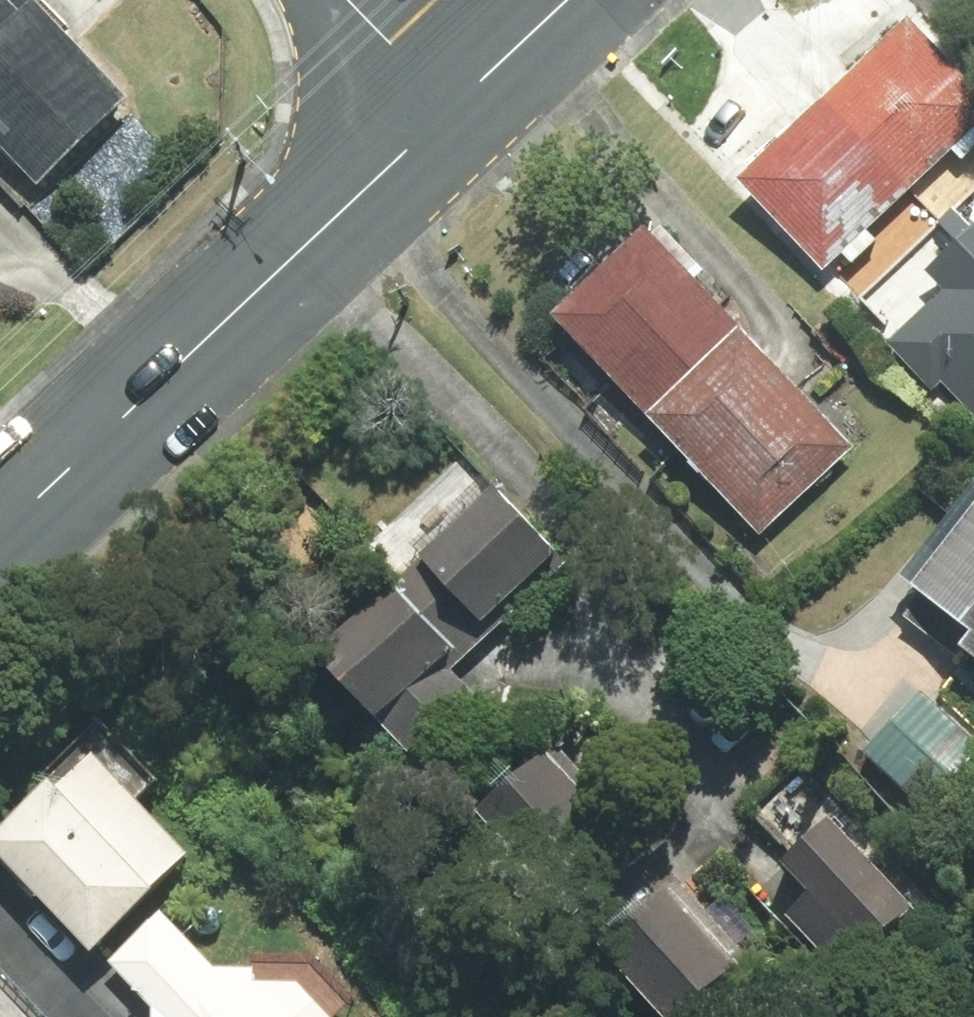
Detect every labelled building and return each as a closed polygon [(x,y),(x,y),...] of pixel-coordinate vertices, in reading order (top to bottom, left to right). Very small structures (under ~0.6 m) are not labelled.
[(35,180),(121,96),(60,34),(68,26),(42,0),(0,0),(0,143),(35,180)] [(913,185),(951,146),(961,157),(973,145),(973,82),(907,15),(824,93),(913,185)] [(824,93),(737,177),(823,266),(840,250),(851,261),(876,238),(867,229),(913,185),(824,93)] [(973,256),(973,224),(970,228),(953,210),(940,221),(957,238),(973,256)] [(659,423),(748,339),(644,229),(554,315),(659,423)] [(957,238),(924,268),(944,289),(887,342),(931,389),(941,380),(973,416),(973,256),(957,238)] [(759,529),(849,446),(748,339),(659,423),(759,529)] [(901,574),(923,591),(904,615),(973,669),(973,480),(901,574)] [(491,488),(403,571),(475,646),(562,562),(491,488)] [(391,579),(314,650),(408,751),(472,692),(450,668),(463,657),(391,579)] [(866,752),(935,814),(973,772),(973,742),(920,693),(866,752)] [(90,947),(185,855),(132,801),(152,781),(95,723),(43,773),(49,780),(0,827),(0,855),(90,947)] [(553,739),(475,808),(562,906),(640,837),(553,739)] [(826,818),(781,859),(810,891),(786,914),(838,970),(907,906),(826,818)] [(599,942),(664,1016),(671,1016),(730,966),(662,888),(599,942)] [(110,961),(152,1005),(152,1016),(332,1016),(347,1003),(311,964),(252,962),(252,969),(212,969),(159,914),(110,961)] [(0,979),(0,1016),(37,1016),(0,979)]
